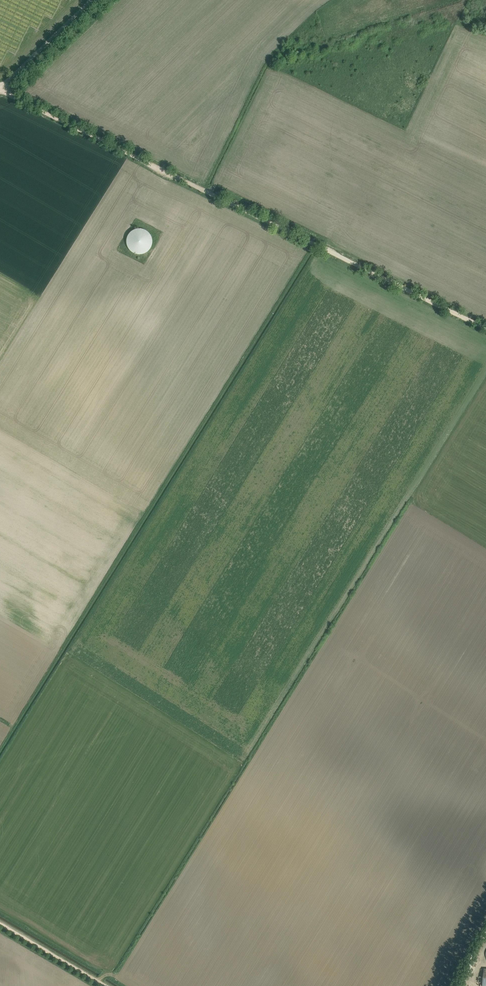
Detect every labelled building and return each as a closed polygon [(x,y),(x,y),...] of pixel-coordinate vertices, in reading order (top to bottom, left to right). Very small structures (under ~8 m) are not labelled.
[(139,254),(141,254),(143,254),(146,253),(149,251),(151,248),(152,244),(153,240),(152,236),(150,233),(148,231),(145,229),(142,228),(139,228),(137,228),(134,229),(132,230),(130,232),(129,235),(127,238),(127,241),(127,243),(128,246),(128,248),(130,250),(131,251),(134,253),(137,254),(139,254)]
